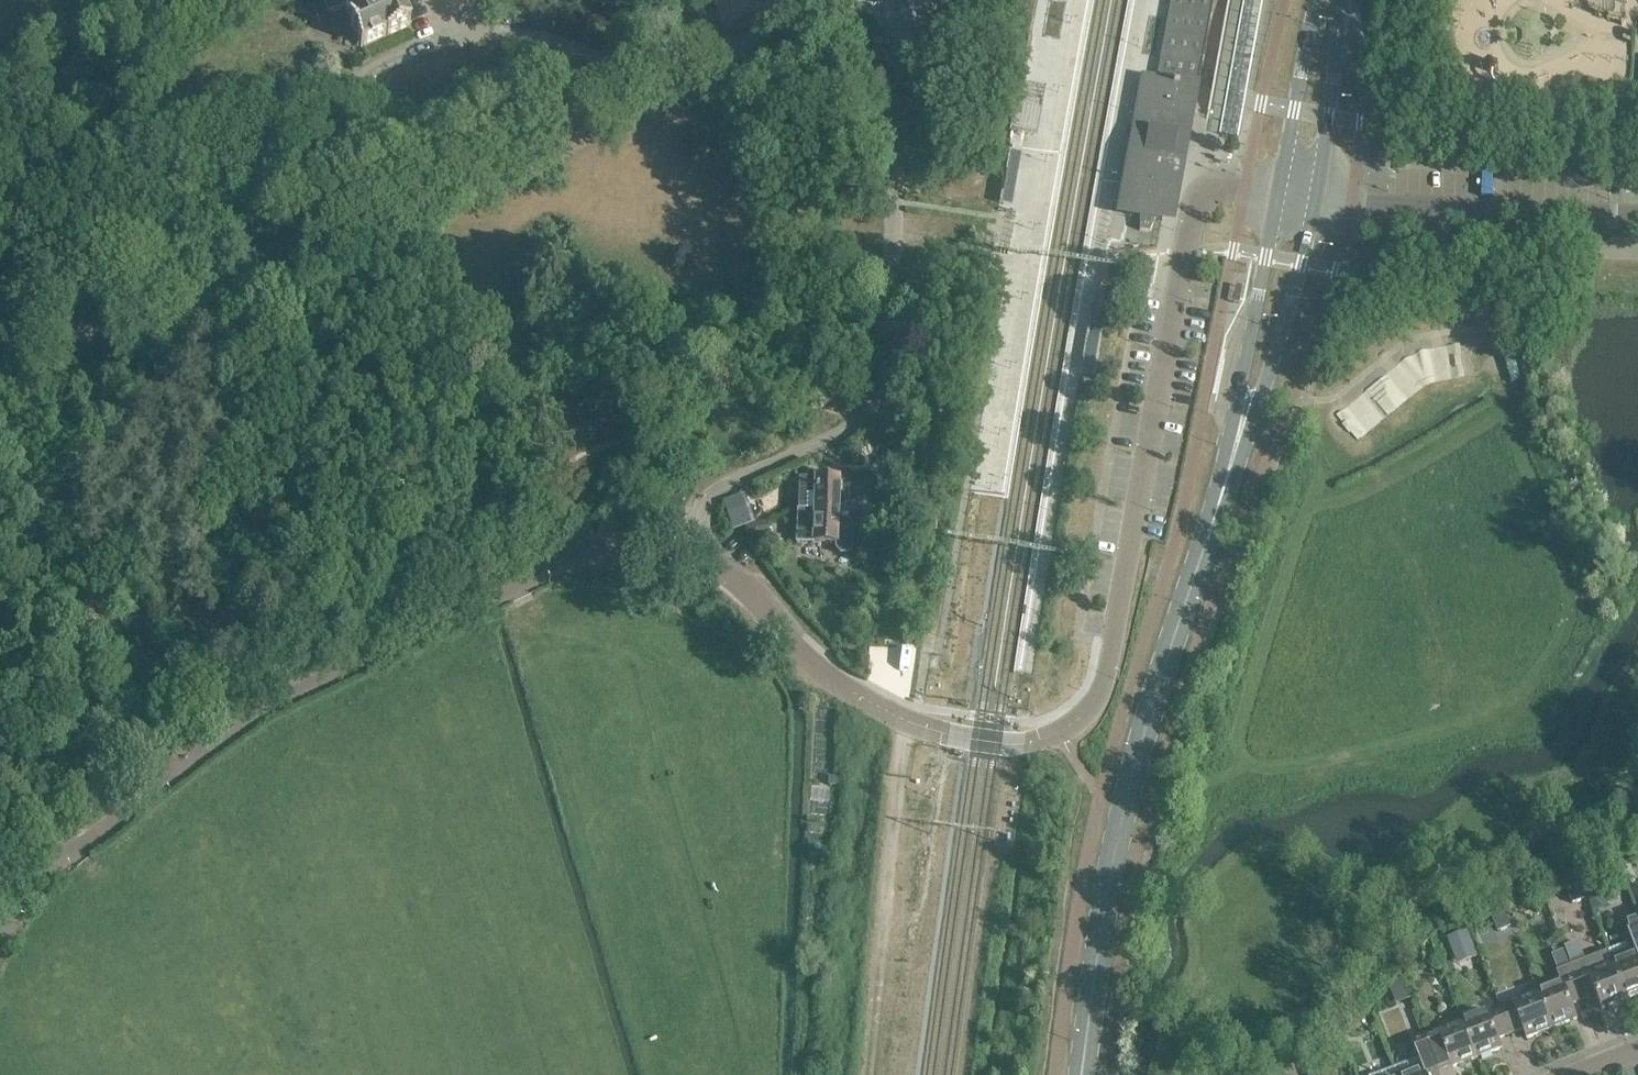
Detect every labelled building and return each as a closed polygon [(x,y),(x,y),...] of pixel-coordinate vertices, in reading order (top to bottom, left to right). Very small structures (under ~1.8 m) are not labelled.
[(361,46),(387,34),(387,35),(410,25),(401,4),(402,4),(400,0),(323,0),(329,14),(345,7),(350,19),(349,19),(361,46)] [(748,19),(744,0),(715,0),(722,30),(749,24),(748,19)] [(1160,63),(1202,70),(1215,0),(1172,0),(1160,63)] [(1021,73),(1039,76),(1041,64),(1028,61),(1032,38),(1028,37),(1021,73)] [(1154,97),(1158,77),(1160,63),(1032,38),(1028,61),(1041,64),(1039,76),(1112,89),(1139,94),(1154,97)] [(1188,83),(1199,85),(1202,70),(1160,63),(1158,77),(1154,97),(1139,94),(1125,169),(1141,172),(1137,193),(1132,217),(1139,218),(1140,230),(1149,232),(1155,221),(1162,222),(1175,153),(1177,154),(1179,142),(1177,142),(1188,83)] [(1039,134),(1043,83),(1019,82),(1015,133),(1039,134)] [(815,478),(815,479),(799,478),(798,510),(838,511),(839,499),(874,500),(875,480),(839,479),(839,478),(815,478)] [(732,525),(744,520),(748,519),(739,497),(723,503),(732,525)] [(798,510),(797,543),(836,544),(836,549),(841,553),(847,554),(852,549),(852,545),(853,526),(866,526),(866,512),(838,511),(798,510)] [(745,525),(748,538),(770,534),(767,521),(745,525)] [(1572,903),(1586,898),(1582,887),(1567,892),(1572,903)] [(1605,892),(1588,899),(1592,910),(1609,904),(1605,892)] [(1498,932),(1512,927),(1506,914),(1493,919),(1498,932)] [(1608,951),(1627,999),(1637,995),(1637,920),(1626,925),(1628,943),(1608,951)] [(1457,958),(1454,950),(1443,955),(1445,962),(1457,958)] [(1571,965),(1584,999),(1596,994),(1602,1009),(1627,999),(1608,951),(1571,965)] [(1572,1004),(1584,999),(1571,965),(1557,971),(1562,983),(1538,992),(1552,1028),(1578,1018),(1572,1004)] [(1527,1038),(1552,1028),(1538,992),(1501,1007),(1511,1033),(1523,1028),(1527,1038)] [(1499,1037),(1511,1033),(1501,1007),(1463,1022),(1477,1058),(1503,1048),(1499,1037)] [(1463,1022),(1426,1036),(1441,1074),(1456,1074),(1453,1067),(1477,1058),(1463,1022)] [(1426,1036),(1413,1041),(1419,1058),(1395,1068),(1398,1074),(1441,1074),(1426,1036)] [(1282,1066),(1269,1071),(1271,1074),(1285,1074),(1282,1066)]
